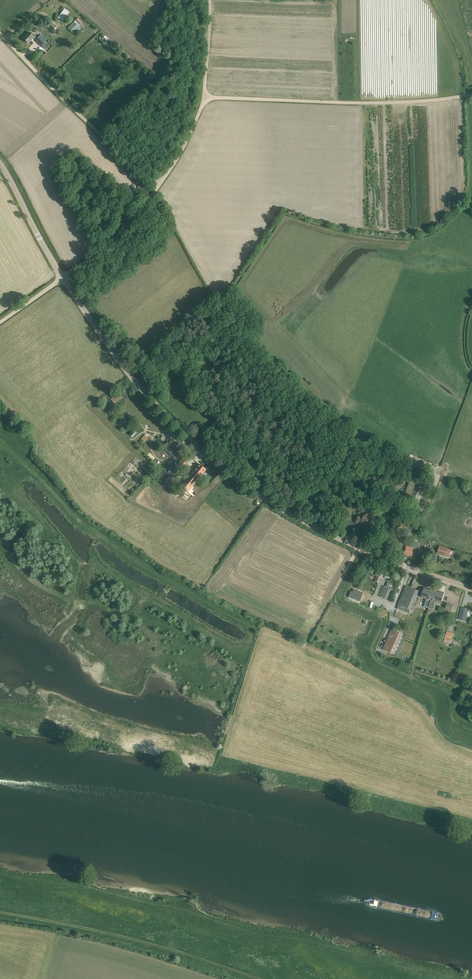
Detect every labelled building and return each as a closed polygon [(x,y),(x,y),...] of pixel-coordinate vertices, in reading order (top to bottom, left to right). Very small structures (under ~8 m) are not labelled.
[(65,9),(59,17),(63,21),(69,13),(65,9)] [(79,26),(74,22),(68,28),(73,33),(80,27),(79,26)] [(33,33),(31,35),(29,33),(23,38),(28,43),(34,38),(36,40),(38,38),(33,33)] [(46,42),(40,36),(38,38),(36,40),(42,46),(46,42)] [(123,397),(120,393),(111,399),(114,404),(123,397)] [(168,441),(165,445),(162,447),(177,461),(183,455),(168,441)] [(191,457),(187,453),(180,461),(181,462),(179,464),(178,463),(170,472),(175,476),(191,457)] [(206,470),(199,464),(181,486),(188,492),(206,470)] [(426,485),(417,482),(409,502),(418,506),(426,485)] [(414,505),(408,520),(413,521),(418,507),(414,505)] [(359,517),(356,523),(361,525),(361,523),(362,523),(362,522),(365,524),(364,525),(369,527),(370,526),(373,519),(369,517),(370,513),(367,511),(363,519),(359,517)] [(393,527),(397,532),(403,527),(399,522),(393,527)] [(416,549),(407,546),(406,545),(403,555),(419,561),(417,564),(423,566),(429,553),(423,551),(423,552),(416,549)] [(440,546),(439,549),(438,553),(449,557),(452,550),(440,546)] [(419,591),(407,586),(400,605),(411,609),(419,591)] [(387,600),(391,589),(386,587),(382,598),(387,600)] [(426,607),(430,608),(435,590),(425,588),(422,597),(428,599),(426,607)] [(444,593),(435,590),(430,608),(434,609),(436,601),(442,603),(444,593)] [(454,605),(447,603),(444,615),(450,616),(454,605)] [(469,609),(461,607),(458,620),(465,622),(469,609)] [(403,634),(393,629),(384,649),(394,654),(403,634)] [(448,631),(445,641),(451,643),(452,640),(454,633),(448,631)]
